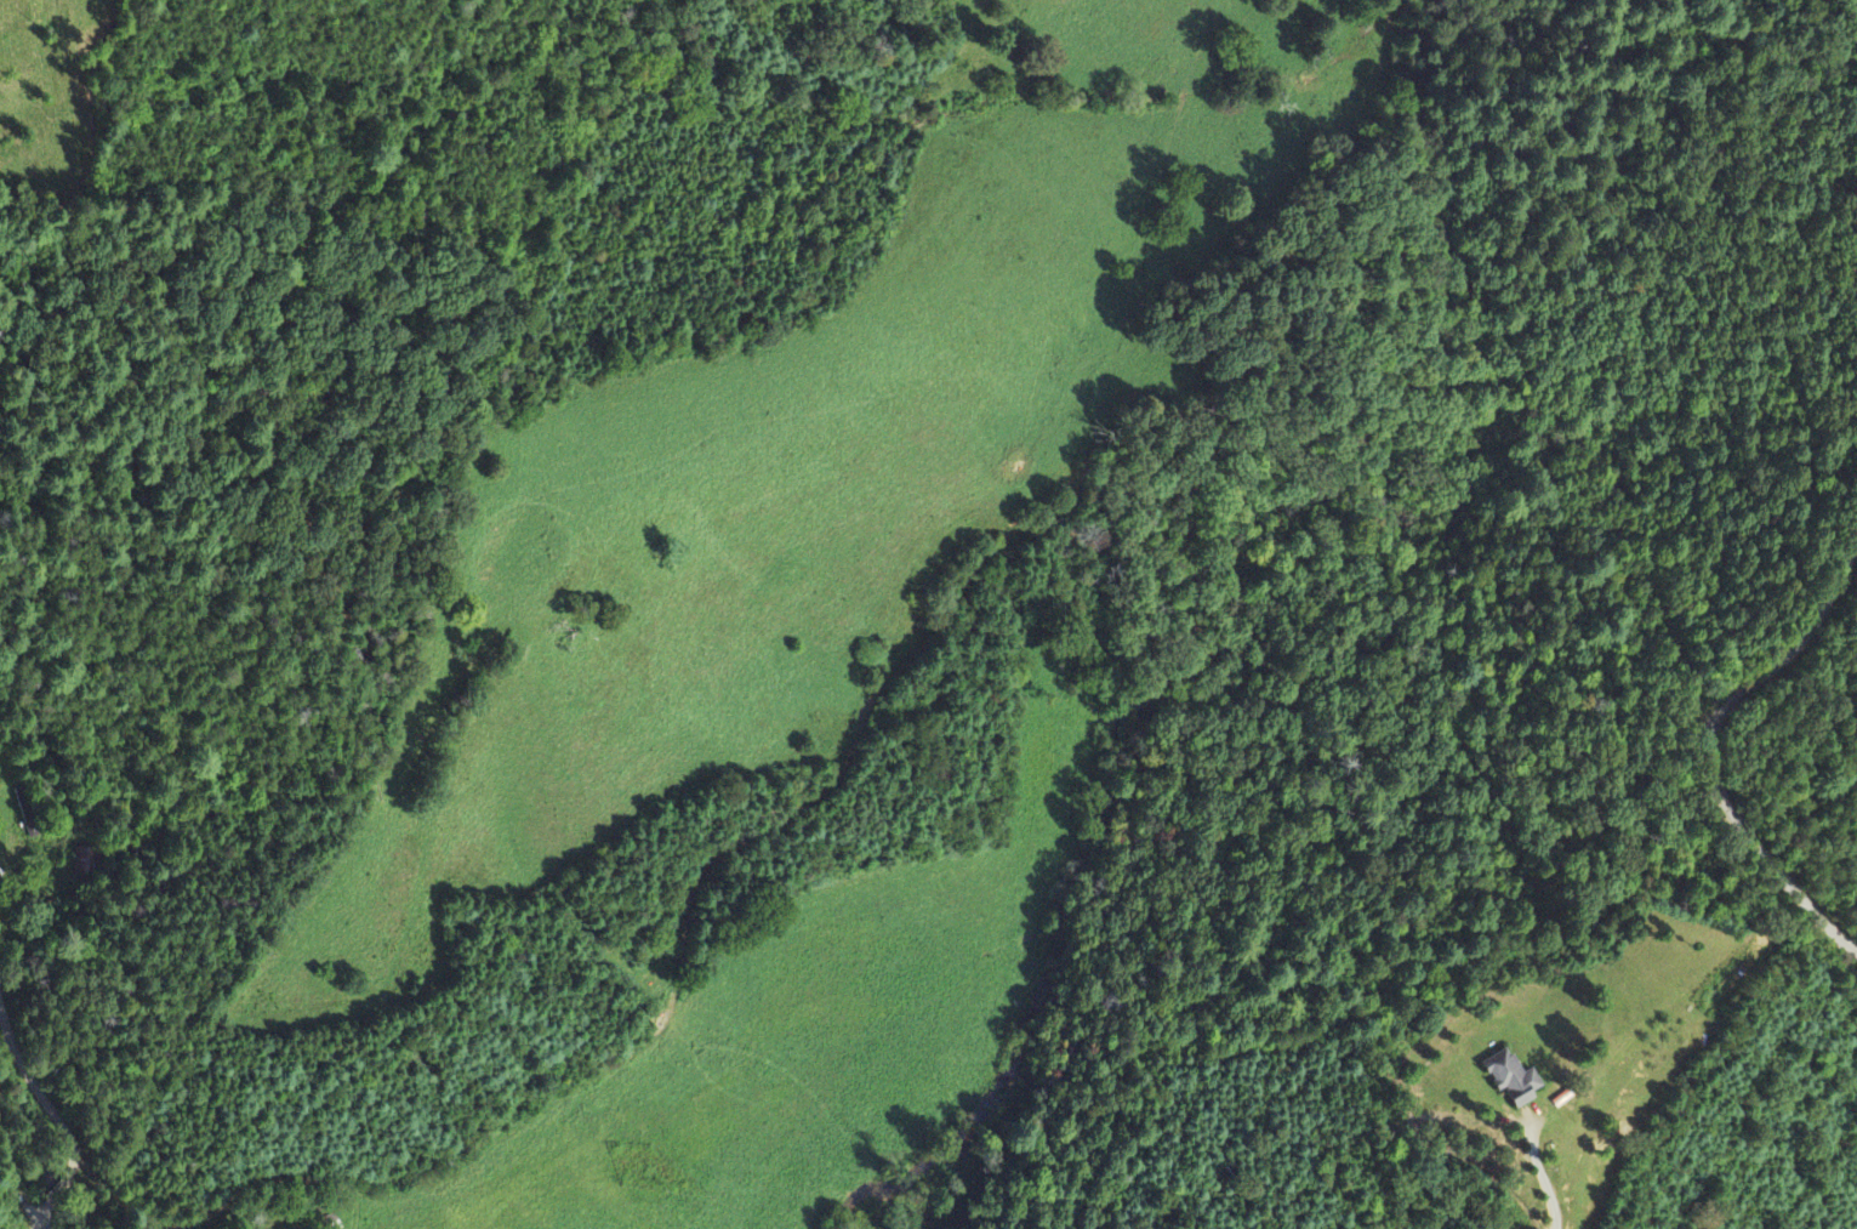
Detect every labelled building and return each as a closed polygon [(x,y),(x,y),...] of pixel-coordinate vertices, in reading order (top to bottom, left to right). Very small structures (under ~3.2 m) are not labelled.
[(1521,1075),(1508,1049),(1484,1061),(1510,1113),(1535,1101),(1531,1093),(1542,1088),(1533,1069),(1521,1075)]
